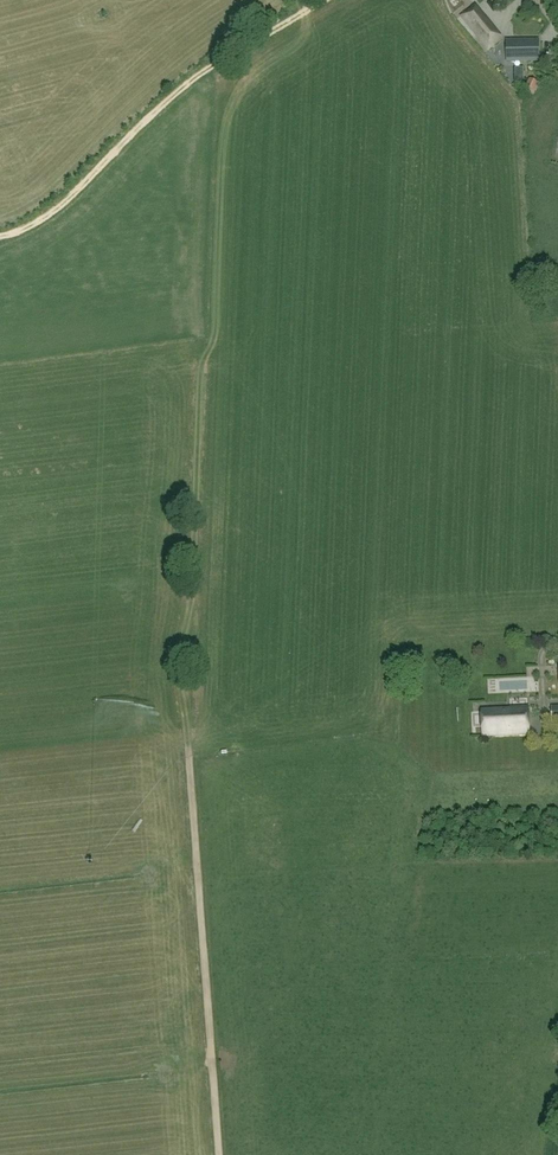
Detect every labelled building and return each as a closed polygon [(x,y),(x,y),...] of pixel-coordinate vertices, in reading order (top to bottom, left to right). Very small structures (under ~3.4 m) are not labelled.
[(475,4),(463,14),(490,47),(502,37),(475,4)] [(508,42),(508,61),(538,60),(538,42),(508,42)] [(533,92),(538,84),(531,79),(526,88),(533,92)] [(530,734),(529,718),(528,708),(482,710),(482,711),(486,711),(487,735),(483,736),(530,734)]
